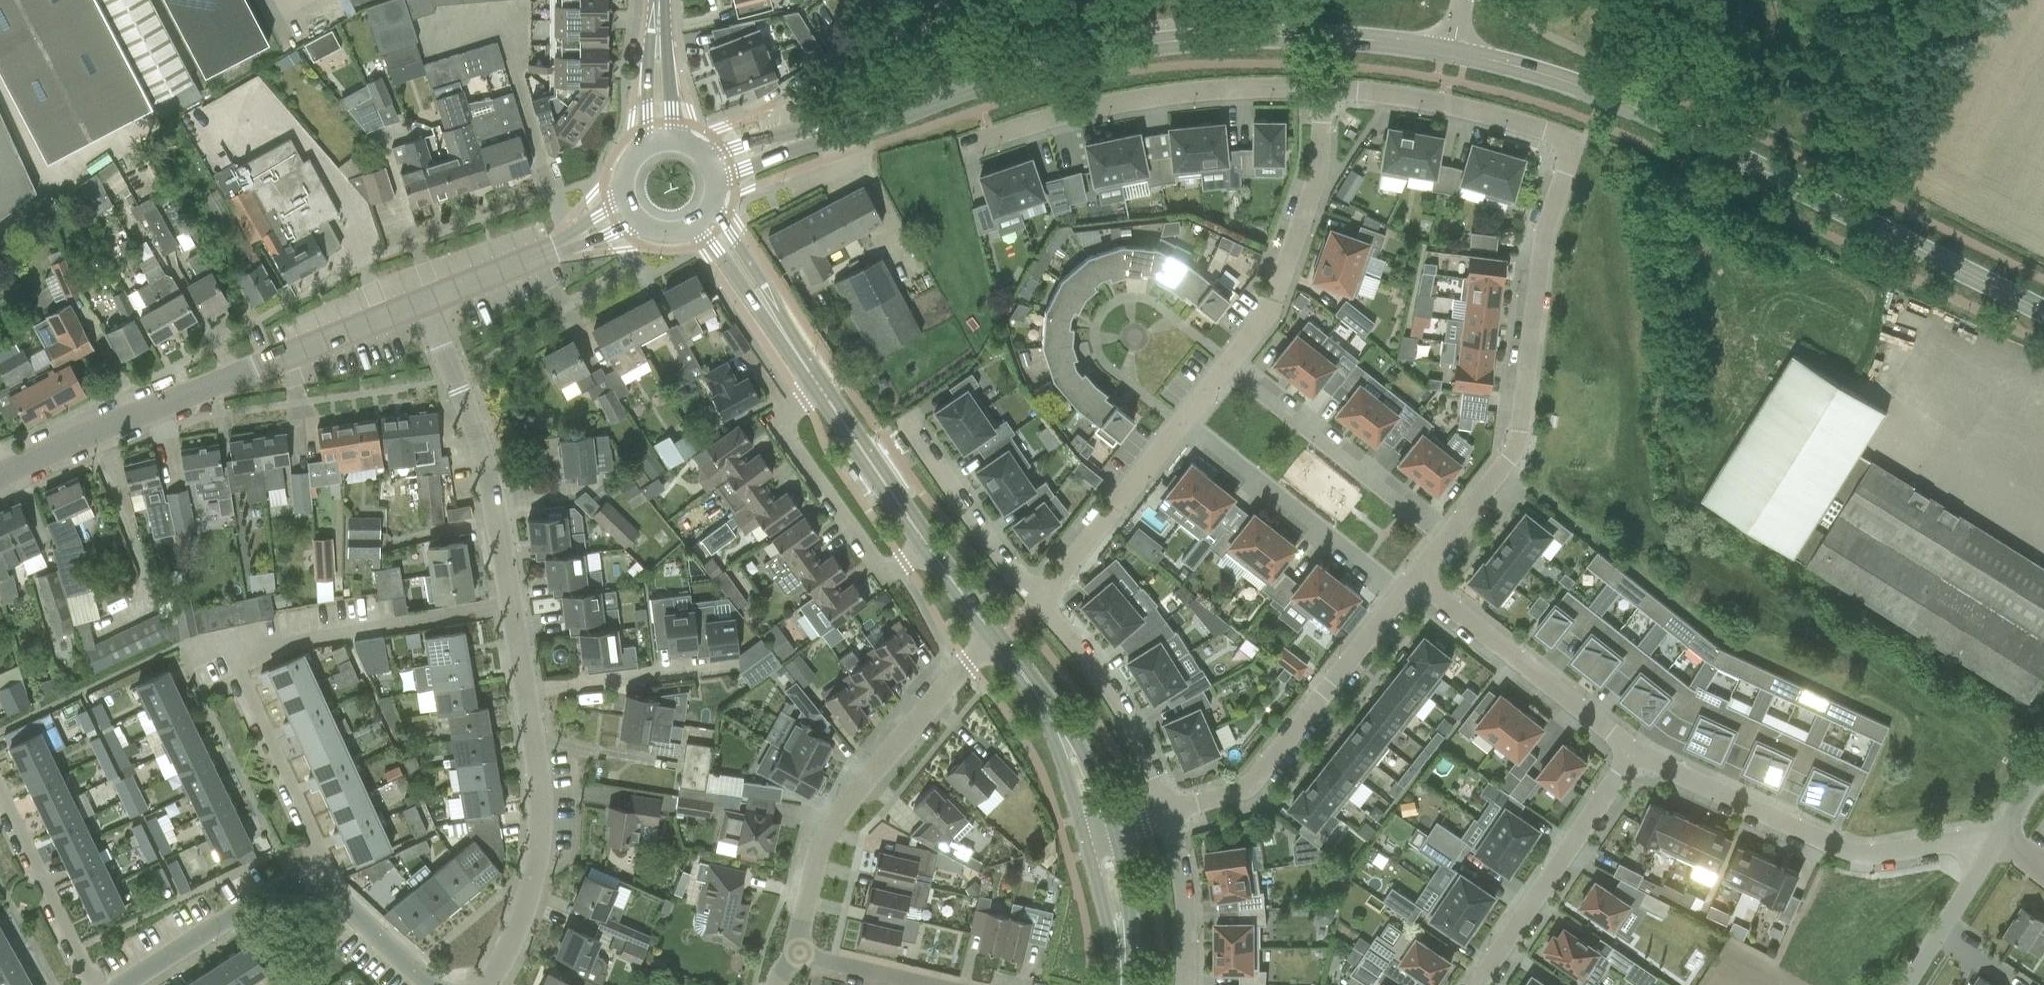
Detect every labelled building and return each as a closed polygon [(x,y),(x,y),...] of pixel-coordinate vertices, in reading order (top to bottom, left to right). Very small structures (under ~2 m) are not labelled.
[(46,162),(69,150),(91,139),(19,0),(0,0),(0,74),(46,162)] [(91,139),(121,123),(152,107),(151,104),(97,0),(19,0),(91,139)] [(193,82),(151,0),(97,0),(151,104),(193,82)] [(204,76),(267,43),(245,0),(164,0),(204,76)] [(410,20),(404,0),(388,0),(364,8),(379,53),(381,53),(415,41),(415,42),(417,41),(410,20)] [(410,20),(423,16),(417,0),(404,0),(410,20)] [(423,16),(435,12),(433,5),(431,0),(417,0),(423,16)] [(529,65),(528,65),(528,71),(529,71),(554,73),(554,94),(531,101),(541,132),(547,151),(552,150),(557,152),(560,148),(572,144),(571,139),(574,134),(577,137),(602,104),(598,101),(602,97),(607,97),(607,83),(611,79),(607,76),(607,65),(611,61),(607,57),(607,33),(611,29),(607,25),(607,15),(611,10),(607,6),(607,0),(554,0),(554,45),(545,45),(545,66),(529,65)] [(737,17),(782,6),(780,0),(733,0),(737,17)] [(797,40),(811,34),(797,12),(781,15),(797,40)] [(1640,20),(1635,19),(1630,23),(1629,28),(1633,33),(1638,33),(1643,30),(1644,24),(1640,20)] [(718,71),(765,53),(753,21),(728,26),(733,39),(709,48),(710,51),(707,52),(712,65),(715,64),(718,71)] [(331,31),(304,46),(313,62),(340,48),(331,31)] [(811,34),(797,40),(812,65),(825,56),(811,34)] [(415,41),(381,53),(387,69),(421,59),(415,42),(415,41)] [(481,47),(488,72),(504,67),(497,42),(481,47)] [(488,72),(481,47),(460,53),(468,78),(488,72)] [(274,63),(280,73),(301,61),(295,50),(274,63)] [(460,53),(448,57),(455,82),(459,81),(468,78),(460,53)] [(765,53),(718,71),(721,79),(717,80),(722,93),(726,91),(727,94),(750,85),(756,99),(778,85),(765,53)] [(448,57),(435,61),(442,86),(455,82),(448,57)] [(442,86),(435,61),(422,65),(431,90),(432,89),(442,86)] [(366,85),(377,109),(392,103),(381,77),(366,83),(366,85)] [(455,82),(442,86),(432,89),(435,100),(436,100),(444,127),(450,125),(468,119),(471,118),(470,116),(459,81),(455,82)] [(377,109),(366,85),(341,99),(346,110),(366,133),(384,125),(377,109)] [(516,107),(497,113),(506,140),(500,142),(511,176),(530,170),(526,156),(531,154),(525,135),(516,107)] [(0,113),(0,218),(36,192),(0,113)] [(481,113),(470,116),(471,118),(468,119),(478,148),(479,148),(490,183),(511,176),(500,142),(506,140),(497,113),(483,118),(481,113)] [(450,125),(451,128),(471,189),(490,183),(479,148),(478,148),(468,119),(450,125)] [(1239,149),(1240,176),(1254,176),(1281,176),(1281,164),(1282,123),(1269,123),(1267,120),(1257,120),(1254,123),(1253,123),(1253,149),(1239,149)] [(1197,127),(1195,127),(1199,173),(1224,171),(1225,189),(1240,187),(1240,176),(1239,149),(1238,149),(1238,150),(1225,151),(1224,151),(1222,124),(1213,125),(1210,123),(1199,124),(1197,127)] [(1171,156),(1157,157),(1161,184),(1175,183),(1174,176),(1199,173),(1195,127),(1168,130),(1171,156)] [(471,189),(451,128),(441,132),(449,158),(440,160),(451,195),(471,189)] [(1407,173),(1414,133),(1413,133),(1414,131),(1399,128),(1398,131),(1387,129),(1385,140),(1383,140),(1378,166),(1381,167),(1379,175),(1407,179),(1408,173),(1407,173)] [(1440,138),(1414,133),(1407,173),(1408,173),(1432,177),(1430,190),(1444,193),(1450,167),(1436,164),(1440,138)] [(1138,134),(1111,139),(1121,185),(1123,200),(1149,194),(1147,187),(1161,184),(1157,157),(1143,160),(1138,137),(1138,134)] [(1094,143),(1085,145),(1094,190),(1121,185),(1111,139),(1109,140),(1106,137),(1095,140),(1094,143)] [(451,195),(440,160),(430,164),(422,138),(411,141),(431,201),(451,195)] [(236,168),(234,162),(213,175),(250,243),(262,236),(288,284),(327,262),(309,229),(313,227),(327,254),(340,247),(326,220),(338,213),(309,159),(302,162),(290,139),(236,168)] [(431,201),(411,141),(391,148),(396,163),(406,160),(409,171),(399,174),(405,189),(411,208),(431,201)] [(1450,167),(1444,193),(1457,197),(1461,184),(1484,191),(1483,197),(1484,197),(1497,152),(1471,145),(1463,170),(1450,167)] [(1497,152),(1484,197),(1509,204),(1512,197),(1514,197),(1521,172),(1519,171),(1522,160),(1512,157),(1512,155),(1498,150),(1497,153),(1497,152)] [(1030,160),(1005,169),(1020,213),(1020,212),(1018,206),(1043,198),(1030,160)] [(113,162),(96,173),(101,183),(102,185),(106,183),(119,173),(113,162)] [(385,167),(364,174),(347,179),(369,205),(394,197),(385,167)] [(1020,213),(1005,169),(979,177),(988,203),(971,208),(978,234),(998,228),(996,221),(1020,213)] [(1349,203),(1364,177),(1350,169),(1334,195),(1349,203)] [(96,173),(80,185),(93,218),(111,205),(102,185),(101,183),(96,173)] [(1079,173),(1060,178),(1067,203),(1084,198),(1079,173)] [(1067,203),(1060,178),(1043,183),(1053,214),(1068,209),(1067,203)] [(802,219),(768,237),(787,273),(801,265),(803,268),(824,257),(822,254),(882,222),(873,204),(864,187),(802,219)] [(216,190),(204,197),(229,242),(242,235),(216,190)] [(157,210),(144,218),(164,255),(178,248),(157,210)] [(1177,220),(1163,221),(1160,234),(1179,232),(1177,220)] [(1323,240),(1318,255),(1364,271),(1373,247),(1379,249),(1384,235),(1359,226),(1355,239),(1329,230),(1326,241),(1323,240)] [(1120,240),(1119,230),(1119,227),(1109,228),(1110,242),(1120,241),(1120,240)] [(1131,239),(1130,229),(1119,230),(1120,240),(1131,239)] [(1470,233),(1468,248),(1495,251),(1497,236),(1470,233)] [(1159,237),(1156,249),(1149,274),(1157,278),(1155,281),(1168,287),(1167,288),(1168,288),(1169,289),(1188,265),(1169,255),(1175,245),(1159,237)] [(250,269),(235,277),(251,305),(276,291),(246,239),(236,244),(250,269)] [(1233,242),(1228,252),(1228,253),(1237,257),(1242,246),(1233,242)] [(1124,276),(1121,246),(1087,257),(1100,279),(1108,277),(1109,280),(1123,276),(1124,276)] [(1149,274),(1156,249),(1121,246),(1124,276),(1126,276),(1140,277),(1140,273),(1149,274)] [(1203,276),(1188,265),(1169,289),(1170,290),(1171,289),(1181,298),(1184,295),(1195,304),(1211,283),(1216,277),(1228,253),(1228,252),(1216,246),(1206,268),(1208,270),(1203,276)] [(1036,263),(1044,267),(1054,252),(1045,247),(1036,263)] [(79,251),(66,257),(81,290),(94,284),(79,251)] [(227,302),(199,253),(188,260),(199,281),(188,287),(204,314),(227,302)] [(1364,271),(1318,255),(1313,270),(1315,271),(1312,281),(1355,296),(1364,271)] [(1469,256),(1466,277),(1466,278),(1499,282),(1500,274),(1503,275),(1504,260),(1469,256)] [(67,296),(81,290),(66,257),(52,263),(67,296)] [(851,273),(833,283),(856,326),(862,337),(873,358),(891,349),(921,333),(910,312),(900,294),(881,257),(851,273)] [(1087,257),(1060,280),(1084,299),(1085,297),(1096,288),(1093,285),(1100,279),(1087,257)] [(1044,267),(1036,263),(1028,276),(1036,280),(1044,267)] [(1423,263),(1421,273),(1434,274),(1435,264),(1423,263)] [(195,319),(181,294),(172,278),(165,274),(148,283),(175,331),(195,319)] [(716,314),(710,303),(696,275),(664,292),(688,338),(702,331),(698,324),(716,314)] [(1001,277),(991,279),(993,289),(1004,286),(1001,277)] [(1216,277),(1211,283),(1195,304),(1202,309),(1200,311),(1211,320),(1217,313),(1219,315),(1227,305),(1225,303),(1234,291),(1216,277)] [(1459,299),(1459,300),(1466,301),(1466,300),(1499,304),(1501,291),(1498,291),(1499,282),(1466,278),(1466,277),(1462,277),(1459,299)] [(1060,280),(1044,311),(1069,318),(1073,310),(1076,312),(1083,300),(1084,299),(1060,280)] [(1429,283),(1419,281),(1416,294),(1426,295),(1429,283)] [(175,331),(148,283),(137,289),(146,306),(148,305),(152,310),(140,317),(154,342),(175,331)] [(150,344),(122,292),(113,297),(126,322),(104,333),(118,361),(150,344)] [(1300,294),(1292,303),(1301,310),(1309,301),(1300,294)] [(1429,295),(1426,295),(1416,294),(1414,306),(1426,309),(1429,295)] [(677,325),(667,330),(651,299),(622,315),(638,345),(666,331),(670,340),(683,364),(694,358),(677,325)] [(1334,314),(1363,338),(1375,324),(1345,300),(1334,314)] [(1463,320),(1463,321),(1494,325),(1495,317),(1497,317),(1499,304),(1466,300),(1466,301),(1463,320)] [(1023,322),(1027,306),(1017,303),(1009,317),(1023,322)] [(70,305),(47,317),(32,324),(51,362),(54,368),(61,365),(66,374),(73,371),(68,361),(92,349),(70,305)] [(1069,318),(1044,311),(1041,347),(1071,343),(1071,342),(1071,341),(1072,328),(1068,327),(1069,318)] [(638,345),(622,315),(593,330),(610,361),(614,370),(604,375),(612,389),(617,399),(629,392),(624,384),(651,370),(638,345)] [(1423,317),(1413,315),(1409,335),(1419,337),(1423,317)] [(1457,321),(1454,342),(1494,347),(1495,334),(1493,333),(1494,325),(1457,321)] [(736,356),(750,347),(734,324),(720,333),(736,356)] [(1292,380),(1318,346),(1299,331),(1273,365),(1271,368),(1280,375),(1283,373),(1292,380)] [(1318,346),(1292,380),(1301,387),(1298,390),(1308,397),(1310,394),(1311,395),(1318,385),(1330,395),(1338,385),(1355,364),(1358,360),(1326,336),(1318,346)] [(1416,343),(1401,341),(1398,357),(1414,359),(1416,343)] [(1441,341),(1438,362),(1451,363),(1451,364),(1455,365),(1455,364),(1489,368),(1490,360),(1492,360),(1494,347),(1454,342),(1443,341),(1441,341)] [(571,342),(543,357),(559,385),(567,400),(581,392),(581,393),(586,390),(587,389),(595,385),(589,374),(571,342)] [(1071,343),(1041,347),(1052,380),(1075,368),(1072,359),(1076,358),(1072,345),(1071,343)] [(24,351),(14,356),(13,357),(26,383),(31,380),(49,413),(85,394),(73,371),(66,374),(61,365),(54,368),(51,362),(34,371),(24,351)] [(1026,351),(1018,354),(1022,366),(1030,364),(1026,351)] [(13,357),(0,363),(0,371),(7,386),(0,390),(0,408),(5,418),(19,411),(26,425),(49,413),(31,380),(26,383),(13,357)] [(713,396),(711,397),(723,419),(732,414),(734,418),(746,412),(744,408),(759,399),(748,377),(737,383),(726,362),(702,375),(713,396)] [(1338,385),(1330,395),(1343,405),(1335,414),(1336,415),(1334,418),(1343,425),(1345,422),(1354,429),(1377,400),(1359,386),(1369,375),(1355,364),(1338,385)] [(1489,368),(1455,364),(1455,365),(1452,386),(1488,391),(1490,377),(1488,376),(1489,368)] [(1081,375),(1075,368),(1052,380),(1075,407),(1094,383),(1093,382),(1092,382),(1084,372),(1081,375)] [(949,432),(985,407),(972,389),(978,384),(971,373),(948,388),(955,398),(933,413),(942,426),(944,424),(949,432)] [(1439,390),(1440,380),(1428,378),(1426,388),(1439,390)] [(1049,382),(1032,391),(1038,398),(1052,387),(1049,382)] [(1096,385),(1094,383),(1075,407),(1098,426),(1099,426),(1115,406),(1103,397),(1106,394),(1095,385),(1096,385)] [(617,399),(612,389),(596,398),(610,424),(626,415),(617,399)] [(1460,404),(1459,417),(1471,418),(1484,420),(1487,396),(1471,394),(1462,393),(1460,404)] [(1377,400),(1354,429),(1373,444),(1379,437),(1391,447),(1401,434),(1418,413),(1404,403),(1395,415),(1377,400)] [(1099,426),(1098,426),(1093,432),(1112,446),(1121,435),(1123,436),(1131,426),(1129,424),(1134,417),(1123,408),(1121,411),(1115,406),(1099,426)] [(998,426),(985,407),(949,432),(963,452),(975,443),(981,453),(1012,432),(1005,422),(998,426)] [(418,414),(408,416),(411,449),(413,448),(414,463),(415,469),(416,475),(418,475),(422,524),(441,523),(442,522),(442,520),(438,473),(449,472),(447,457),(447,456),(441,457),(436,413),(425,414),(425,411),(418,411),(418,414)] [(1418,413),(1401,434),(1413,444),(1398,464),(1399,464),(1396,467),(1406,474),(1408,472),(1417,479),(1444,445),(1426,431),(1431,424),(1418,413)] [(408,416),(380,419),(383,452),(387,451),(389,466),(414,463),(413,448),(411,449),(408,416)] [(1459,417),(1457,429),(1470,430),(1471,418),(1459,417)] [(353,423),(361,469),(382,466),(375,420),(353,423)] [(361,469),(353,423),(317,429),(323,467),(338,465),(339,473),(361,469)] [(700,468),(697,480),(705,492),(706,492),(713,487),(721,481),(742,466),(741,466),(735,456),(741,451),(752,444),(738,425),(705,449),(712,458),(700,467),(700,468)] [(669,436),(652,446),(667,469),(699,449),(688,432),(673,443),(669,436)] [(1012,432),(981,453),(988,463),(974,473),(982,485),(984,484),(989,491),(1025,467),(1026,468),(1029,465),(1008,436),(1013,433),(1012,432)] [(285,433),(257,438),(261,468),(264,491),(284,487),(281,465),(289,463),(285,433)] [(1078,452),(1086,442),(1076,434),(1070,442),(1076,451),(1078,452)] [(589,437),(561,440),(561,444),(559,445),(557,446),(558,456),(560,458),(562,458),(564,474),(577,472),(578,483),(593,481),(591,451),(607,449),(606,437),(590,438),(589,437)] [(1741,437),(1702,500),(2030,703),(2043,681),(2043,570),(1860,456),(1835,496),(1741,437)] [(231,457),(225,458),(225,464),(226,470),(230,491),(244,489),(246,501),(265,498),(264,491),(261,468),(257,438),(229,442),(231,457)] [(1094,448),(1086,442),(1078,452),(1086,458),(1094,448)] [(218,444),(180,450),(183,471),(185,483),(193,482),(195,491),(200,490),(201,497),(214,496),(216,495),(216,497),(217,497),(230,495),(230,491),(226,470),(225,464),(221,464),(218,444)] [(1444,445),(1417,479),(1426,486),(1424,489),(1433,496),(1435,493),(1436,494),(1463,460),(1444,445)] [(647,446),(634,455),(651,479),(664,469),(647,446)] [(721,481),(713,487),(734,515),(762,495),(755,485),(762,480),(772,472),(758,453),(748,461),(741,466),(742,466),(721,481)] [(154,457),(123,465),(130,495),(142,492),(149,522),(153,539),(175,534),(167,501),(165,501),(161,487),(154,457)] [(1087,467),(1080,461),(1072,471),(1080,477),(1087,467)] [(1186,513),(1211,481),(1204,476),(1205,474),(1191,463),(1165,496),(1186,513)] [(1025,467),(989,491),(995,499),(993,500),(1001,513),(1023,498),(1031,510),(1032,511),(1053,494),(1044,482),(1038,486),(1026,468),(1025,467)] [(643,470),(633,477),(639,486),(650,479),(643,470)] [(308,485),(307,472),(289,473),(293,512),(311,511),(309,484),(308,485)] [(70,516),(90,507),(77,477),(44,491),(57,520),(47,525),(57,548),(52,549),(58,571),(66,598),(93,591),(91,579),(81,540),(70,516)] [(631,477),(617,486),(626,500),(640,492),(632,479),(631,477)] [(1211,481),(1186,513),(1199,523),(1194,530),(1200,535),(1212,544),(1225,528),(1215,520),(1230,501),(1232,498),(1211,481)] [(187,490),(166,494),(167,501),(175,534),(193,531),(194,530),(187,490)] [(769,504),(762,495),(734,515),(738,522),(747,534),(760,524),(768,535),(800,511),(797,506),(797,503),(792,496),(789,496),(786,492),(769,504)] [(1032,511),(1031,510),(1013,524),(1028,544),(1031,542),(1033,544),(1046,534),(1044,532),(1057,522),(1043,503),(1053,495),(1053,494),(1032,511)] [(19,503),(1,511),(16,544),(23,560),(40,553),(33,536),(19,503)] [(638,533),(607,504),(594,517),(624,547),(638,533)] [(1,511),(0,512),(0,588),(1,591),(15,587),(12,574),(9,575),(6,568),(23,560),(16,544),(1,511)] [(1520,523),(1513,531),(1539,552),(1553,536),(1563,544),(1573,532),(1552,515),(1543,526),(1525,512),(1518,521),(1520,523)] [(1225,528),(1212,544),(1209,548),(1221,557),(1225,552),(1245,567),(1274,531),(1253,514),(1236,535),(1226,527),(1225,528)] [(544,560),(582,555),(586,554),(583,532),(567,534),(565,515),(527,520),(529,539),(533,539),(535,560),(544,560)] [(734,515),(700,539),(710,553),(735,535),(730,528),(738,522),(734,515)] [(780,552),(775,555),(762,565),(774,582),(808,558),(801,548),(818,536),(804,517),(772,540),(780,552)] [(348,545),(379,544),(380,519),(349,518),(348,545)] [(1136,529),(1125,542),(1139,553),(1154,565),(1163,553),(1159,550),(1160,548),(1136,529)] [(193,531),(175,534),(178,550),(192,547),(191,542),(195,541),(193,531)] [(1295,548),(1274,531),(1245,567),(1265,583),(1260,589),(1272,598),(1288,577),(1278,568),(1295,548)] [(1513,531),(1500,548),(1526,569),(1539,552),(1513,531)] [(1192,571),(1209,548),(1212,544),(1200,535),(1180,561),(1192,571)] [(332,538),(312,539),(314,581),(335,579),(332,538)] [(439,547),(428,549),(432,575),(467,569),(463,543),(447,545),(439,547)] [(348,545),(347,559),(372,559),(379,559),(379,544),(348,545)] [(1485,563),(1484,564),(1513,586),(1526,569),(1500,548),(1487,564),(1485,563)] [(1589,607),(1568,590),(1535,632),(1538,634),(1536,635),(1547,644),(1549,642),(1553,645),(1567,627),(1577,635),(1625,573),(1598,552),(1587,566),(1608,583),(1589,607)] [(582,555),(544,560),(546,577),(550,577),(553,598),(561,597),(599,593),(603,592),(600,570),(584,572),(582,555)] [(808,558),(774,582),(783,594),(793,595),(800,590),(805,586),(813,596),(814,597),(828,586),(829,587),(846,574),(832,555),(815,568),(808,558)] [(712,558),(701,566),(710,579),(721,571),(712,558)] [(636,561),(627,570),(633,576),(642,567),(636,561)] [(1288,577),(1272,598),(1283,607),(1288,601),(1308,617),(1336,581),(1315,564),(1299,585),(1288,577)] [(1513,586),(1484,564),(1470,581),(1478,587),(1476,590),(1485,598),(1488,595),(1499,603),(1513,586)] [(1081,587),(1091,598),(1082,606),(1079,609),(1087,618),(1090,615),(1097,624),(1130,596),(1105,566),(1081,587)] [(399,567),(387,569),(391,598),(404,596),(399,567)] [(387,569),(374,571),(379,600),(391,598),(387,569)] [(432,575),(423,576),(428,602),(447,599),(456,597),(472,595),(471,591),(475,591),(473,580),(469,581),(467,569),(432,575)] [(1182,570),(1177,577),(1182,582),(1188,574),(1182,570)] [(75,633),(58,571),(36,578),(51,623),(55,639),(75,633)] [(273,571),(248,575),(251,590),(274,587),(273,571)] [(736,587),(724,571),(712,580),(725,595),(736,587)] [(1570,589),(1576,581),(1566,573),(1559,581),(1570,589)] [(1625,573),(1577,635),(1586,642),(1572,660),(1575,663),(1574,665),(1585,674),(1619,631),(1601,616),(1620,592),(1638,607),(1650,593),(1625,573)] [(1343,586),(1336,581),(1308,617),(1329,634),(1359,595),(1345,584),(1343,586)] [(813,596),(808,600),(799,606),(820,636),(866,602),(852,583),(835,596),(829,587),(828,586),(814,597),(813,596)] [(1180,586),(1173,592),(1184,605),(1192,599),(1185,590),(1184,591),(1180,586)] [(736,587),(725,595),(727,598),(736,608),(746,601),(736,587)] [(289,592),(273,595),(276,607),(291,604),(289,592)] [(601,609),(599,593),(561,597),(564,615),(567,614),(570,636),(578,635),(616,630),(620,630),(617,607),(601,609)] [(1638,645),(1619,631),(1585,674),(1596,683),(1598,681),(1602,684),(1616,666),(1626,673),(1674,612),(1650,593),(1638,607),(1657,621),(1638,645)] [(274,618),(269,594),(256,596),(261,620),(274,618)] [(1534,603),(1544,611),(1550,603),(1540,595),(1534,603)] [(261,620),(256,596),(243,599),(248,623),(261,620)] [(1130,596),(1097,624),(1113,643),(1129,629),(1137,639),(1164,620),(1155,607),(1146,615),(1130,596)] [(695,648),(691,610),(674,612),(672,597),(650,599),(656,649),(677,647),(678,650),(695,648)] [(758,602),(754,597),(738,609),(749,623),(760,615),(753,605),(758,602)] [(1194,597),(1187,603),(1196,615),(1206,607),(1194,597)] [(176,622),(163,625),(167,639),(168,640),(197,634),(192,610),(189,598),(172,601),(176,622)] [(248,623),(243,599),(230,602),(235,626),(248,623)] [(230,602),(218,604),(223,628),(235,626),(230,602)] [(1544,611),(1534,603),(1528,611),(1538,619),(1544,611)] [(218,604),(205,607),(210,631),(223,628),(218,604)] [(691,610),(695,648),(697,657),(718,654),(719,658),(738,655),(734,618),(715,620),(713,604),(690,607),(691,610)] [(205,607),(192,610),(197,634),(210,631),(205,607)] [(645,609),(633,610),(635,627),(647,626),(645,609)] [(1674,612),(1626,673),(1635,681),(1620,699),(1624,702),(1623,704),(1634,713),(1668,670),(1650,655),(1669,631),(1687,646),(1699,631),(1674,612)] [(167,639),(163,625),(159,613),(145,620),(156,644),(167,639)] [(156,644),(145,620),(134,625),(145,649),(156,644)] [(1145,650),(1127,662),(1140,682),(1176,659),(1163,639),(1173,632),(1164,620),(1137,639),(1145,650)] [(899,621),(883,633),(881,634),(885,639),(873,648),(874,649),(875,648),(889,668),(888,668),(897,680),(916,666),(903,649),(913,642),(917,648),(918,647),(899,621)] [(145,649),(134,625),(123,630),(134,654),(145,649)] [(775,625),(760,636),(770,650),(785,639),(775,625)] [(1231,627),(1225,635),(1232,641),(1238,633),(1231,627)] [(134,654),(123,630),(112,635),(123,659),(134,654)] [(618,647),(616,630),(578,635),(581,653),(584,652),(587,674),(637,668),(634,645),(618,647)] [(1689,686),(1668,670),(1634,713),(1645,722),(1647,720),(1651,723),(1665,705),(1680,716),(1721,649),(1699,631),(1687,646),(1705,660),(1689,686)] [(429,665),(468,659),(463,632),(425,638),(429,665)] [(112,635),(101,640),(112,664),(123,659),(112,635)] [(384,637),(369,639),(374,674),(389,671),(384,637)] [(1426,638),(1412,655),(1443,680),(1444,679),(1439,675),(1452,658),(1443,651),(1446,648),(1436,641),(1434,644),(1426,638)] [(374,674),(369,639),(354,642),(355,649),(365,675),(374,674)] [(112,664),(101,640),(90,646),(101,669),(112,664)] [(101,669),(90,646),(79,651),(90,675),(101,669)] [(336,666),(349,660),(343,646),(330,652),(336,666)] [(1281,646),(1271,658),(1283,667),(1291,673),(1296,678),(1306,666),(1281,646)] [(874,649),(858,661),(851,651),(838,660),(849,675),(850,674),(865,694),(864,695),(872,706),(892,692),(879,675),(888,668),(889,668),(875,648),(874,649)] [(1721,649),(1680,716),(1697,724),(1687,745),(1692,747),(1691,749),(1704,755),(1729,700),(1705,689),(1719,668),(1739,677),(1747,661),(1721,649)] [(755,682),(749,686),(750,687),(774,670),(781,665),(770,651),(740,673),(740,674),(746,670),(755,682)] [(307,662),(312,660),(309,652),(260,674),(264,683),(272,680),(281,699),(317,683),(307,662)] [(798,654),(783,666),(787,671),(792,677),(807,665),(798,654)] [(1443,680),(1412,655),(1411,656),(1413,657),(1400,674),(1430,697),(1443,680)] [(472,684),(468,659),(429,665),(433,691),(472,684)] [(1176,659),(1140,682),(1146,692),(1143,694),(1149,704),(1152,702),(1152,703),(1163,696),(1169,707),(1179,702),(1202,690),(1211,685),(1201,669),(1188,677),(1176,659)] [(349,660),(336,666),(346,686),(358,679),(349,660)] [(1729,700),(1704,755),(1717,761),(1718,759),(1722,761),(1732,740),(1743,745),(1775,674),(1747,661),(1739,677),(1761,687),(1748,715),(1727,706),(1730,700),(1729,700)] [(781,665),(774,670),(779,677),(787,671),(783,666),(782,664),(781,665)] [(1291,673),(1283,667),(1275,677),(1283,683),(1291,673)] [(168,671),(137,686),(143,698),(140,700),(145,710),(179,693),(168,671)] [(850,674),(849,675),(833,686),(837,692),(825,700),(848,732),(867,718),(855,701),(864,695),(865,694),(850,674)] [(1430,697),(1400,674),(1395,681),(1393,679),(1385,689),(1416,714),(1430,697)] [(1804,687),(1775,674),(1743,745),(1754,750),(1744,771),(1748,773),(1747,775),(1760,781),(1783,731),(1762,722),(1775,694),(1796,703),(1804,687)] [(0,686),(0,700),(6,715),(30,705),(27,698),(21,677),(8,682),(0,686)] [(41,699),(58,691),(53,679),(38,684),(41,699)] [(809,721),(821,712),(795,681),(784,690),(809,721)] [(317,683),(281,699),(291,721),(283,725),(285,730),(334,708),(331,701),(326,703),(317,683)] [(433,691),(436,710),(428,712),(429,718),(437,717),(447,715),(446,714),(476,710),(476,709),(472,684),(433,691)] [(1462,695),(1465,697),(1472,703),(1478,695),(1468,687),(1462,695)] [(1805,741),(1783,731),(1760,781),(1773,787),(1774,785),(1779,787),(1789,766),(1799,771),(1832,700),(1804,687),(1796,703),(1818,713),(1805,741)] [(1379,700),(1373,708),(1403,731),(1416,714),(1385,689),(1377,699),(1379,700)] [(1202,690),(1179,702),(1185,714),(1163,723),(1164,724),(1161,726),(1165,736),(1169,735),(1173,745),(1213,728),(1204,707),(1210,704),(1202,690)] [(189,715),(179,693),(145,710),(149,719),(152,717),(158,730),(189,715)] [(626,695),(623,716),(683,725),(685,708),(673,706),(672,695),(657,697),(656,699),(626,695)] [(1498,743),(1523,712),(1502,695),(1486,716),(1475,708),(1459,729),(1470,738),(1478,728),(1498,743)] [(1472,703),(1465,697),(1455,710),(1462,715),(1472,703)] [(1832,700),(1799,771),(1810,776),(1801,797),(1805,799),(1804,801),(1817,807),(1840,757),(1819,748),(1832,720),(1853,729),(1860,713),(1832,700)] [(101,703),(90,708),(99,726),(109,721),(101,703)] [(398,723),(400,723),(393,706),(383,711),(389,724),(397,721),(398,723)] [(486,707),(476,709),(476,710),(446,714),(447,715),(451,740),(490,734),(486,707)] [(334,708),(285,730),(288,735),(295,731),(305,754),(341,738),(332,717),(337,715),(334,708)] [(1373,708),(1360,724),(1384,744),(1385,743),(1397,727),(1398,727),(1373,708)] [(87,738),(97,733),(86,710),(77,715),(87,738)] [(1523,712),(1498,743),(1517,758),(1509,769),(1521,779),(1526,772),(1537,757),(1528,750),(1544,729),(1537,723),(1537,720),(1529,713),(1525,713),(1523,712)] [(1840,757),(1817,807),(1830,813),(1831,811),(1836,813),(1845,792),(1857,797),(1889,727),(1860,713),(1853,729),(1874,739),(1862,767),(1840,757)] [(199,736),(189,715),(158,730),(164,741),(160,743),(165,753),(199,736)] [(683,725),(623,716),(619,738),(651,742),(651,737),(680,742),(683,725)] [(1446,717),(1437,728),(1446,735),(1455,724),(1446,717)] [(795,719),(780,748),(822,771),(822,770),(819,769),(826,757),(824,755),(830,744),(816,737),(819,731),(795,719)] [(405,733),(400,723),(398,723),(397,721),(389,724),(394,738),(405,733)] [(1360,724),(1347,741),(1376,765),(1389,748),(1360,724)] [(1213,728),(1173,745),(1178,756),(1175,757),(1179,768),(1183,767),(1183,768),(1223,750),(1213,728)] [(112,752),(122,747),(114,730),(103,735),(112,752)] [(1424,748),(1431,754),(1445,737),(1438,731),(1424,748)] [(46,744),(41,733),(10,747),(21,770),(55,754),(49,743),(46,744)] [(97,733),(87,738),(98,759),(107,755),(97,733)] [(451,740),(454,759),(443,760),(444,767),(455,765),(455,766),(494,759),(490,734),(451,740)] [(210,758),(199,736),(165,753),(170,762),(173,761),(179,773),(210,758)] [(341,738),(305,754),(315,776),(308,780),(310,785),(358,763),(355,756),(350,758),(341,738)] [(1339,747),(1331,757),(1362,782),(1376,765),(1347,741),(1341,749),(1339,747)] [(687,742),(681,786),(679,796),(704,800),(706,791),(706,790),(708,773),(712,746),(687,742)] [(1587,762),(1577,755),(1577,751),(1569,745),(1565,745),(1564,745),(1539,777),(1562,794),(1587,762)] [(122,747),(112,752),(120,769),(130,764),(122,747)] [(822,771),(780,748),(779,748),(782,750),(775,762),(765,756),(757,770),(771,777),(784,785),(785,782),(809,795),(811,790),(815,792),(823,777),(819,775),(822,771)] [(1431,754),(1424,748),(1411,765),(1418,770),(1431,754)] [(59,762),(55,754),(21,770),(31,791),(62,776),(56,764),(59,762)] [(107,755),(98,759),(109,783),(119,779),(107,755)] [(420,772),(422,771),(415,755),(405,761),(411,774),(420,770),(420,772)] [(950,773),(946,777),(960,791),(974,805),(976,804),(995,785),(1002,792),(1017,779),(994,755),(983,765),(974,757),(970,761),(967,757),(958,765),(955,765),(950,770),(950,773)] [(1325,768),(1320,775),(1349,799),(1362,782),(1331,757),(1324,767),(1325,768)] [(210,758),(179,773),(184,785),(181,786),(186,796),(220,779),(210,758)] [(499,785),(494,759),(455,766),(459,792),(499,785)] [(358,763),(310,785),(312,790),(320,787),(330,809),(365,793),(356,773),(361,770),(358,763)] [(1411,765),(1398,782),(1405,787),(1418,770),(1411,765)] [(398,766),(384,773),(387,781),(402,775),(398,766)] [(427,783),(422,771),(420,772),(420,770),(411,774),(416,788),(427,783)] [(1526,772),(1521,779),(1509,794),(1522,802),(1539,781),(1526,772)] [(743,778),(708,773),(706,790),(706,791),(740,796),(742,781),(743,778)] [(131,774),(122,779),(130,797),(140,792),(131,774)] [(1305,790),(1304,791),(1336,815),(1349,799),(1320,775),(1307,792),(1305,790)] [(62,776),(31,791),(42,813),(76,796),(71,785),(67,787),(62,776)] [(130,797),(122,779),(113,784),(121,801),(130,797)] [(230,801),(220,779),(186,796),(191,806),(194,804),(199,816),(230,801)] [(782,787),(742,781),(740,796),(780,802),(782,787)] [(459,792),(464,822),(451,824),(453,835),(466,833),(499,828),(496,812),(503,811),(499,785),(459,792)] [(973,825),(946,799),(945,801),(933,789),(913,810),(924,821),(910,836),(917,840),(964,865),(972,850),(957,842),(956,841),(973,825)] [(1522,802),(1509,794),(1503,789),(1495,801),(1501,805),(1486,827),(1527,854),(1536,841),(1534,840),(1540,830),(1518,815),(1525,805),(1522,802)] [(1341,820),(1336,815),(1304,791),(1290,808),(1306,821),(1298,830),(1303,834),(1319,847),(1341,820)] [(148,810),(140,792),(130,797),(139,814),(148,810)] [(375,814),(365,793),(330,809),(340,831),(333,834),(335,839),(383,818),(380,812),(375,814)] [(407,808),(413,806),(417,804),(413,795),(403,799),(407,808)] [(657,822),(660,800),(629,795),(627,809),(609,807),(606,824),(610,824),(607,843),(627,846),(627,843),(640,844),(643,820),(657,822)] [(80,806),(76,796),(42,813),(52,834),(83,819),(77,807),(80,806)] [(704,800),(679,796),(678,796),(675,812),(709,817),(712,801),(704,800)] [(130,797),(121,801),(129,819),(139,814),(130,797)] [(230,801),(199,816),(205,828),(202,829),(206,839),(241,822),(230,801)] [(1415,801),(1401,803),(1403,817),(1418,814),(1415,801)] [(1656,847),(1673,811),(1672,813),(1652,804),(1650,809),(1647,808),(1641,820),(1644,821),(1638,834),(1658,843),(1656,847)] [(1376,805),(1369,814),(1378,821),(1385,812),(1376,805)] [(413,806),(407,808),(402,811),(414,838),(426,833),(413,806)] [(744,816),(725,812),(720,838),(738,842),(737,849),(762,855),(764,848),(771,849),(777,823),(770,822),(771,814),(752,810),(745,808),(744,816)] [(1685,817),(1673,811),(1656,847),(1676,856),(1692,822),(1684,819),(1685,817)] [(153,838),(163,833),(155,816),(145,821),(153,838)] [(383,818),(335,839),(337,845),(345,841),(355,864),(390,848),(381,828),(386,825),(383,818)] [(83,819),(52,834),(62,856),(96,839),(91,829),(88,830),(83,819)] [(251,845),(241,822),(206,839),(211,849),(215,848),(220,860),(236,852),(251,845)] [(1366,822),(1357,832),(1368,840),(1376,830),(1366,822)] [(1437,822),(1428,835),(1458,856),(1468,842),(1437,822)] [(1692,822),(1676,856),(1696,865),(1713,829),(1700,823),(1699,826),(1692,822)] [(149,840),(140,823),(130,828),(139,845),(149,840)] [(1527,854),(1486,827),(1471,849),(1510,875),(1516,866),(1518,867),(1527,854)] [(472,841),(453,857),(478,888),(499,871),(494,865),(504,858),(499,828),(466,833),(472,841)] [(1419,829),(1410,842),(1419,848),(1428,835),(1419,829)] [(1725,835),(1713,829),(1696,865),(1716,875),(1732,841),(1724,837),(1725,835)] [(171,850),(163,833),(153,838),(162,855),(171,850)] [(1326,852),(1303,834),(1294,845),(1297,864),(1318,861),(1326,852)] [(1458,856),(1428,835),(1419,848),(1419,849),(1449,869),(1458,856)] [(1047,869),(1055,860),(1054,838),(1035,859),(1047,869)] [(96,839),(62,856),(72,877),(104,862),(98,851),(101,849),(96,839)] [(411,846),(415,856),(430,849),(425,839),(411,846)] [(149,840),(139,845),(147,862),(157,857),(149,840)] [(929,850),(915,847),(895,842),(895,844),(902,845),(899,857),(878,852),(873,875),(894,880),(911,883),(915,870),(923,872),(929,850)] [(251,845),(236,852),(242,864),(257,857),(251,845)] [(415,856),(411,846),(399,851),(403,861),(415,856)] [(1211,876),(1254,870),(1251,846),(1206,852),(1208,867),(1210,867),(1211,876)] [(1743,891),(1759,855),(1747,849),(1746,851),(1738,848),(1722,882),(1743,891)] [(1771,860),(1759,855),(1743,891),(1762,900),(1778,866),(1770,863),(1771,860)] [(453,857),(433,873),(458,904),(478,888),(453,857)] [(373,882),(393,866),(387,858),(363,869),(373,882)] [(190,889),(187,884),(177,860),(166,865),(178,889),(180,894),(190,889)] [(104,862),(72,877),(83,899),(117,882),(112,872),(109,873),(104,862)] [(695,921),(694,925),(695,929),(697,932),(700,935),(704,936),(703,937),(738,945),(746,913),(740,912),(742,903),(737,902),(744,872),(708,864),(699,862),(695,879),(704,881),(697,909),(695,921)] [(1614,875),(1638,887),(1643,878),(1644,875),(1620,863),(1614,875)] [(1785,870),(1778,866),(1762,900),(1763,900),(1765,897),(1783,905),(1777,918),(1790,923),(1801,899),(1790,894),(1799,873),(1786,867),(1785,870)] [(170,884),(161,867),(152,871),(160,889),(170,884)] [(1254,870),(1211,876),(1215,900),(1219,899),(1239,896),(1239,910),(1265,908),(1264,892),(1261,892),(1258,870),(1254,870)] [(682,871),(673,893),(681,896),(690,874),(682,871)] [(1442,893),(1480,919),(1495,897),(1457,871),(1442,893)] [(433,873),(413,890),(438,921),(458,904),(433,873)] [(586,877),(574,906),(588,912),(601,918),(597,928),(617,936),(646,948),(651,936),(618,923),(623,909),(624,907),(605,899),(611,887),(586,877)] [(1643,878),(1638,887),(1647,892),(1657,898),(1660,892),(1662,887),(1643,878)] [(911,883),(894,880),(891,892),(870,887),(865,910),(886,914),(905,918),(908,905),(920,908),(925,904),(929,887),(911,883)] [(117,882),(83,899),(94,921),(125,906),(119,894),(122,893),(117,882)] [(974,882),(965,890),(968,895),(978,896),(979,886),(974,882)] [(1597,882),(1596,883),(1592,884),(1586,892),(1587,896),(1581,906),(1614,929),(1630,905),(1597,882)] [(1679,902),(1683,893),(1664,883),(1662,887),(1660,892),(1679,902)] [(1413,922),(1423,908),(1393,887),(1383,901),(1413,922)] [(413,890),(398,903),(383,915),(404,935),(411,929),(418,937),(438,921),(413,890)] [(1679,902),(1690,907),(1696,896),(1685,890),(1683,893),(1679,902)] [(1647,892),(1640,906),(1663,918),(1671,904),(1657,898),(1647,892)] [(1480,919),(1442,893),(1427,915),(1465,941),(1471,932),(1473,933),(1482,921),(1480,920),(1480,919)] [(976,906),(974,917),(971,927),(983,930),(978,950),(1000,955),(1008,917),(988,912),(988,908),(992,899),(978,896),(976,906)] [(673,902),(665,899),(660,912),(668,915),(673,902)] [(1008,917),(1000,955),(1021,960),(1023,951),(1025,940),(1044,944),(1051,912),(1033,908),(1012,903),(1011,907),(1009,917),(1008,917)] [(1265,908),(1239,910),(1240,923),(1216,924),(1217,948),(1260,947),(1260,925),(1266,925),(1265,908)] [(2029,912),(2022,908),(2005,934),(2039,956),(2043,949),(2043,917),(2032,909),(2029,912)] [(1722,910),(1718,921),(1727,925),(1731,914),(1722,910)] [(886,914),(883,926),(862,921),(857,944),(896,953),(899,939),(914,943),(919,921),(905,918),(886,914)] [(1734,922),(1729,934),(1743,940),(1749,929),(1734,922)] [(1773,926),(1769,934),(1778,939),(1782,931),(1773,926)] [(598,941),(569,928),(557,956),(572,962),(568,972),(599,984),(601,984),(605,974),(606,964),(604,961),(602,958),(593,954),(598,941)] [(1546,949),(1550,952),(1548,954),(1581,977),(1578,981),(1583,984),(1598,984),(1599,984),(1597,983),(1606,970),(1611,963),(1627,974),(1637,981),(1645,969),(1635,962),(1613,947),(1606,957),(1594,948),(1566,929),(1559,938),(1555,935),(1546,949)] [(1364,954),(1387,969),(1394,958),(1434,984),(1435,984),(1436,984),(1439,984),(1445,975),(1444,972),(1451,962),(1404,930),(1394,945),(1378,934),(1371,944),(1364,954)] [(6,936),(0,940),(0,967),(17,957),(6,936)] [(646,948),(617,936),(613,948),(621,951),(619,956),(640,965),(642,959),(646,948)] [(1364,954),(1371,944),(1360,937),(1354,947),(1355,947),(1364,954)] [(243,984),(247,984),(266,973),(248,945),(226,959),(243,984)] [(1260,947),(1217,948),(1217,972),(1240,972),(1240,984),(1266,984),(1267,970),(1260,970),(1260,947)] [(1355,947),(1347,959),(1357,965),(1364,954),(1355,947)] [(1351,974),(1367,984),(1387,984),(1379,980),(1387,969),(1364,954),(1357,965),(1356,966),(1356,967),(1351,974)] [(0,967),(0,984),(16,984),(29,978),(17,957),(0,967)] [(226,959),(205,972),(213,984),(243,984),(226,959)] [(185,984),(213,984),(205,972),(185,984)] [(568,972),(564,981),(549,975),(545,984),(599,984),(568,972)] [(1533,976),(1532,977),(1529,977),(1524,984),(1547,984),(1533,976)] [(1979,977),(1974,984),(1992,984),(1979,977)]
